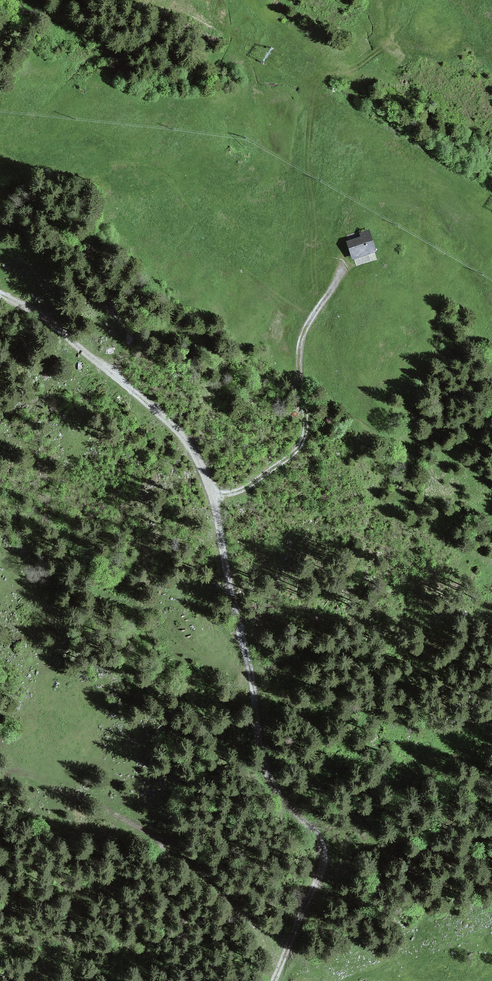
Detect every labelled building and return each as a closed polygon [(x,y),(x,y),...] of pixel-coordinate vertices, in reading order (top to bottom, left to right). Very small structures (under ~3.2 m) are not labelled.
[(366,233),(344,240),(351,261),(373,254),(366,233)]
